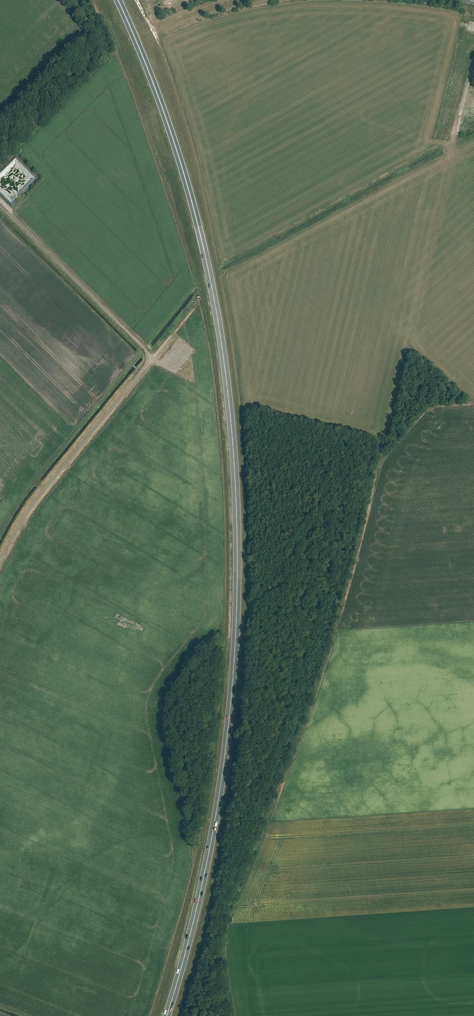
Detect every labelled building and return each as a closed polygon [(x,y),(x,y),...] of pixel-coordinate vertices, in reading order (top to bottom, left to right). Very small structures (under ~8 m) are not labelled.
[(154,25),(144,29),(146,34),(156,29),(154,25)]
